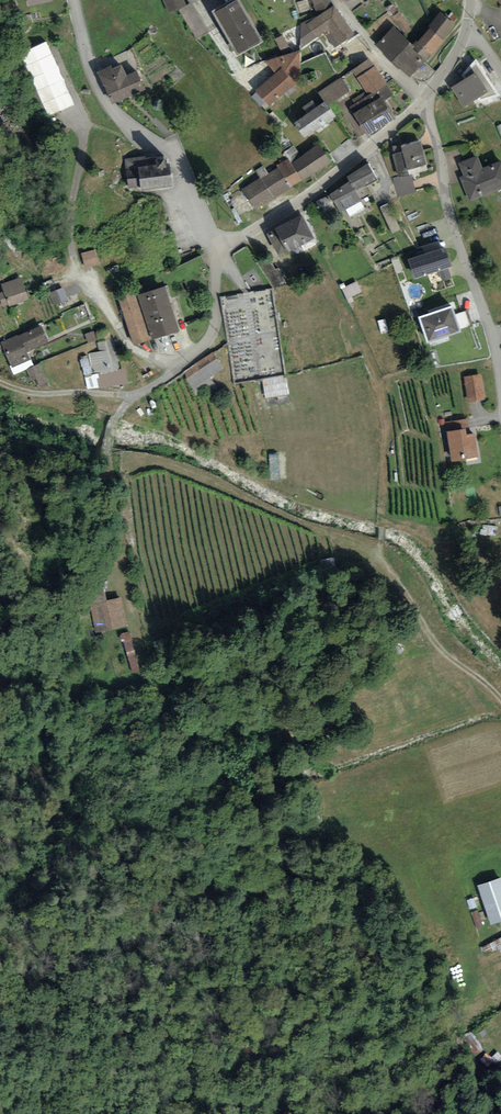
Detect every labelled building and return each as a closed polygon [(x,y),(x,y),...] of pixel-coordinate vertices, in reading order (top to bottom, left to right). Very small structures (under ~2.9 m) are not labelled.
[(170,11),(187,3),(185,0),(164,0),(170,11)] [(213,8),(237,51),(262,38),(241,0),(227,0),(213,8)] [(332,0),(312,0),(318,13),(334,2),(332,0)] [(356,31),(334,2),(318,13),(305,23),(316,37),(328,28),(340,43),(356,31)] [(414,43),(393,25),(377,43),(409,72),(454,22),(440,9),(427,23),(430,25),(414,43)] [(75,104),(46,41),(21,52),(50,115),(75,104)] [(265,60),(274,72),(255,88),(268,104),(300,78),(298,49),(265,60)] [(369,57),(350,70),(367,95),(386,81),(369,57)] [(465,76),(451,85),(463,106),(477,97),(480,102),(497,92),(476,57),(463,74),(465,76)] [(110,65),(99,70),(112,102),(145,88),(136,68),(125,73),(121,63),(111,67),(110,65)] [(349,89),(340,76),(319,91),(324,99),(328,104),(349,89)] [(381,95),(355,112),(368,132),(394,115),(381,95)] [(328,104),(324,99),(294,120),(304,135),(334,113),(328,104)] [(394,153),(391,154),(396,177),(409,174),(408,168),(425,164),(419,139),(392,146),(394,153)] [(277,166),(244,188),(256,207),(328,160),(318,144),(291,161),(287,156),(275,164),(277,166)] [(168,151),(124,158),(129,187),(140,186),(141,188),(173,182),(168,151)] [(460,176),(470,199),(500,186),(500,159),(483,166),(478,154),(458,162),(464,174),(460,176)] [(375,178),(367,163),(347,174),(351,179),(328,192),(340,213),(364,200),(357,188),(375,178)] [(275,227),(265,232),(277,256),(315,237),(302,211),(274,225),(275,227)] [(446,244),(408,258),(415,277),(452,263),(446,244)] [(96,249),(80,253),(84,268),(100,264),(96,249)] [(61,253),(41,259),(44,273),(65,267),(61,253)] [(445,281),(454,280),(453,270),(444,271),(445,281)] [(0,293),(0,297),(3,306),(8,304),(9,306),(30,298),(21,276),(1,284),(4,291),(0,293)] [(357,280),(341,288),(348,303),(364,295),(357,280)] [(136,286),(117,296),(135,344),(179,327),(165,283),(138,292),(136,286)] [(63,286),(49,292),(54,305),(68,299),(63,286)] [(451,304),(419,316),(428,341),(460,329),(451,304)] [(0,341),(0,345),(14,375),(26,369),(31,380),(35,378),(39,386),(48,382),(39,362),(34,365),(27,351),(49,340),(41,322),(0,341)] [(100,352),(88,354),(90,364),(94,363),(96,372),(100,371),(101,373),(97,377),(99,386),(127,380),(124,368),(118,370),(111,338),(98,341),(100,352)] [(224,368),(212,352),(181,374),(193,390),(224,368)] [(481,373),(464,375),(468,401),(485,398),(481,373)] [(465,426),(447,430),(452,460),(479,455),(474,431),(466,432),(465,426)] [(103,586),(84,591),(95,634),(129,625),(122,595),(107,599),(103,586)] [(477,884),(490,923),(500,919),(500,876),(477,884)]
